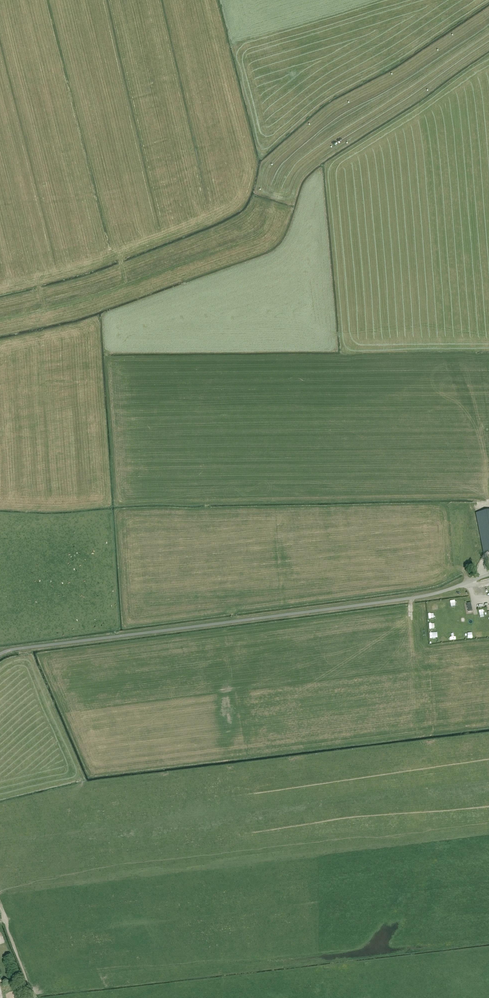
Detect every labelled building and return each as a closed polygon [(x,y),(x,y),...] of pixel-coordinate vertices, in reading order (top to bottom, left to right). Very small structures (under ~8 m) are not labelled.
[(476,513),(483,553),(488,552),(488,511),(476,513)]
